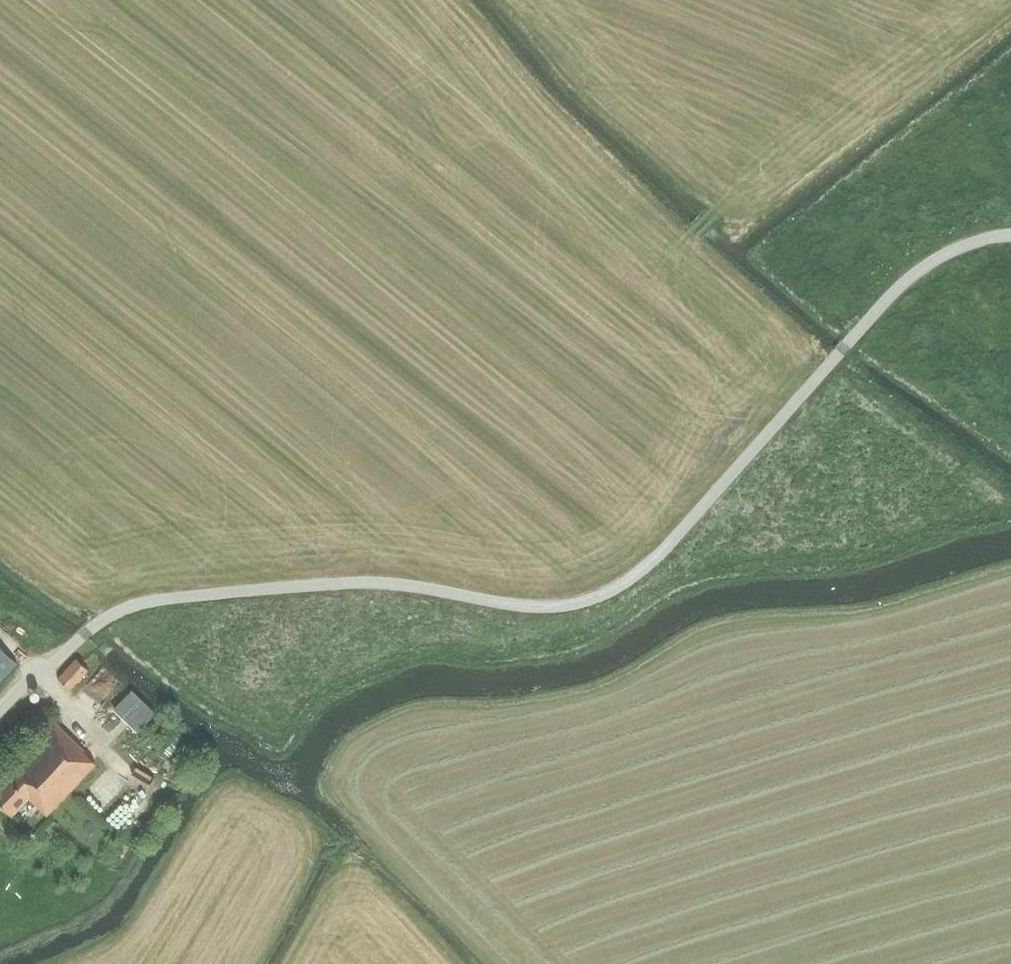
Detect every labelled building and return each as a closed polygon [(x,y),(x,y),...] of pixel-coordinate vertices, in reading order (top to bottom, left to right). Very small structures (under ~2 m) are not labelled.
[(16,663),(0,647),(0,680),(16,663)] [(76,658),(58,678),(71,690),(89,670),(76,658)] [(154,714),(131,691),(114,709),(136,731),(154,714)] [(0,785),(0,805),(11,816),(28,798),(47,815),(95,764),(83,752),(85,751),(56,724),(6,776),(8,778),(0,785)]
